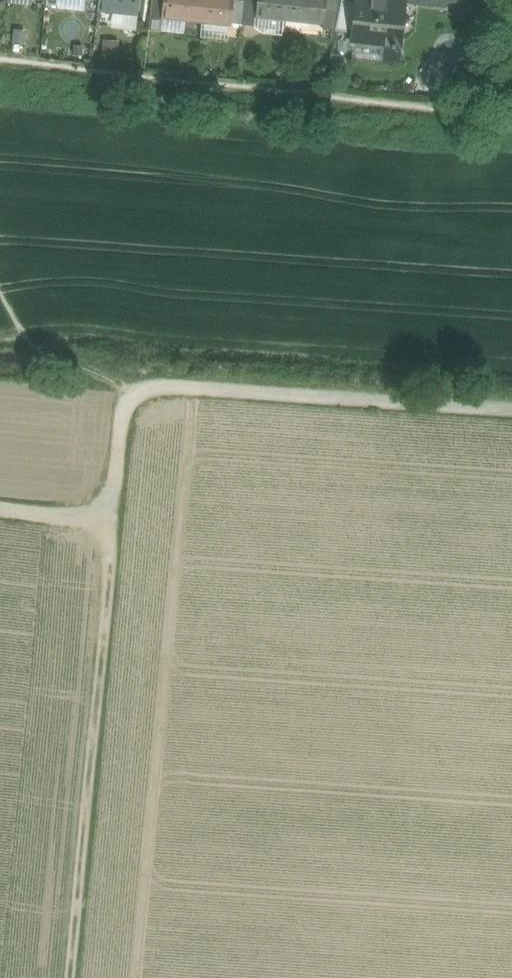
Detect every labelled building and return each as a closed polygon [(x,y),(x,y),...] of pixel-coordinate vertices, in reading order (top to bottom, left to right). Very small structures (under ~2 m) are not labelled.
[(98,9),(113,11),(138,14),(139,0),(99,0),(98,9)] [(163,16),(202,21),(204,0),(165,0),(163,16)] [(202,21),(231,24),(234,0),(204,0),(202,21)] [(231,24),(242,25),(245,0),(234,0),(231,24)] [(245,0),(242,25),(254,26),(255,14),(256,1),(245,0)] [(256,1),(255,14),(283,18),(285,0),(256,0),(256,1)] [(283,18),(323,22),(326,0),(285,0),(283,18)] [(323,22),(323,28),(334,30),(340,0),(326,0),(323,22)] [(355,0),(341,0),(334,30),(352,32),(356,0),(355,0)] [(397,0),(384,0),(356,0),(352,32),(351,42),(380,45),(399,47),(404,1),(397,0)] [(138,14),(113,11),(111,26),(136,29),(138,14)] [(399,47),(380,45),(379,60),(398,61),(399,47)]
